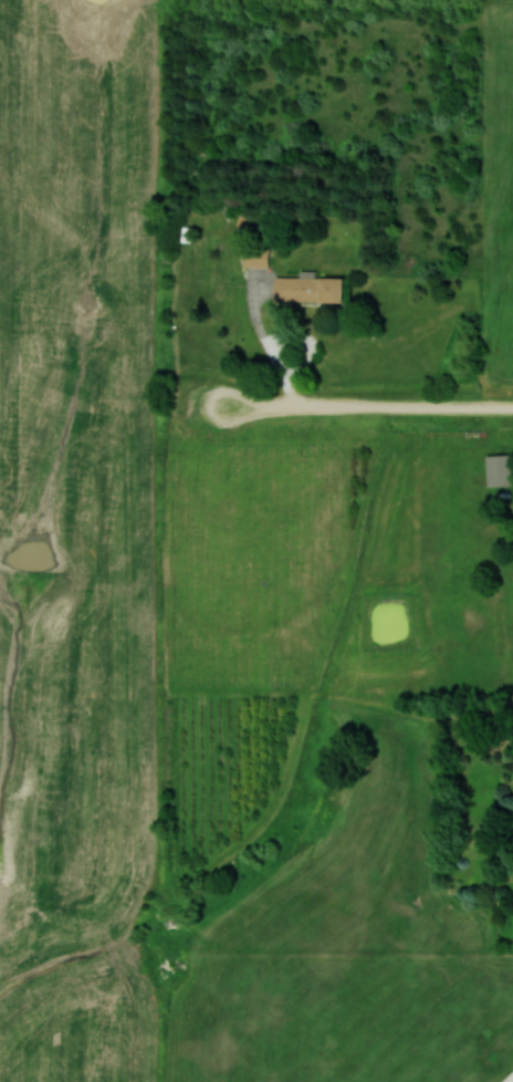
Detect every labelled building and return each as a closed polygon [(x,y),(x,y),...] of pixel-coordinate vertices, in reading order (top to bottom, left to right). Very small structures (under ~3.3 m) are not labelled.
[(269,267),(270,250),(246,250),(245,266),(269,267)] [(345,302),(345,277),(316,277),(316,271),(301,271),(301,277),(276,277),(276,301),(345,302)] [(487,455),(488,486),(512,485),(512,454),(487,455)]
